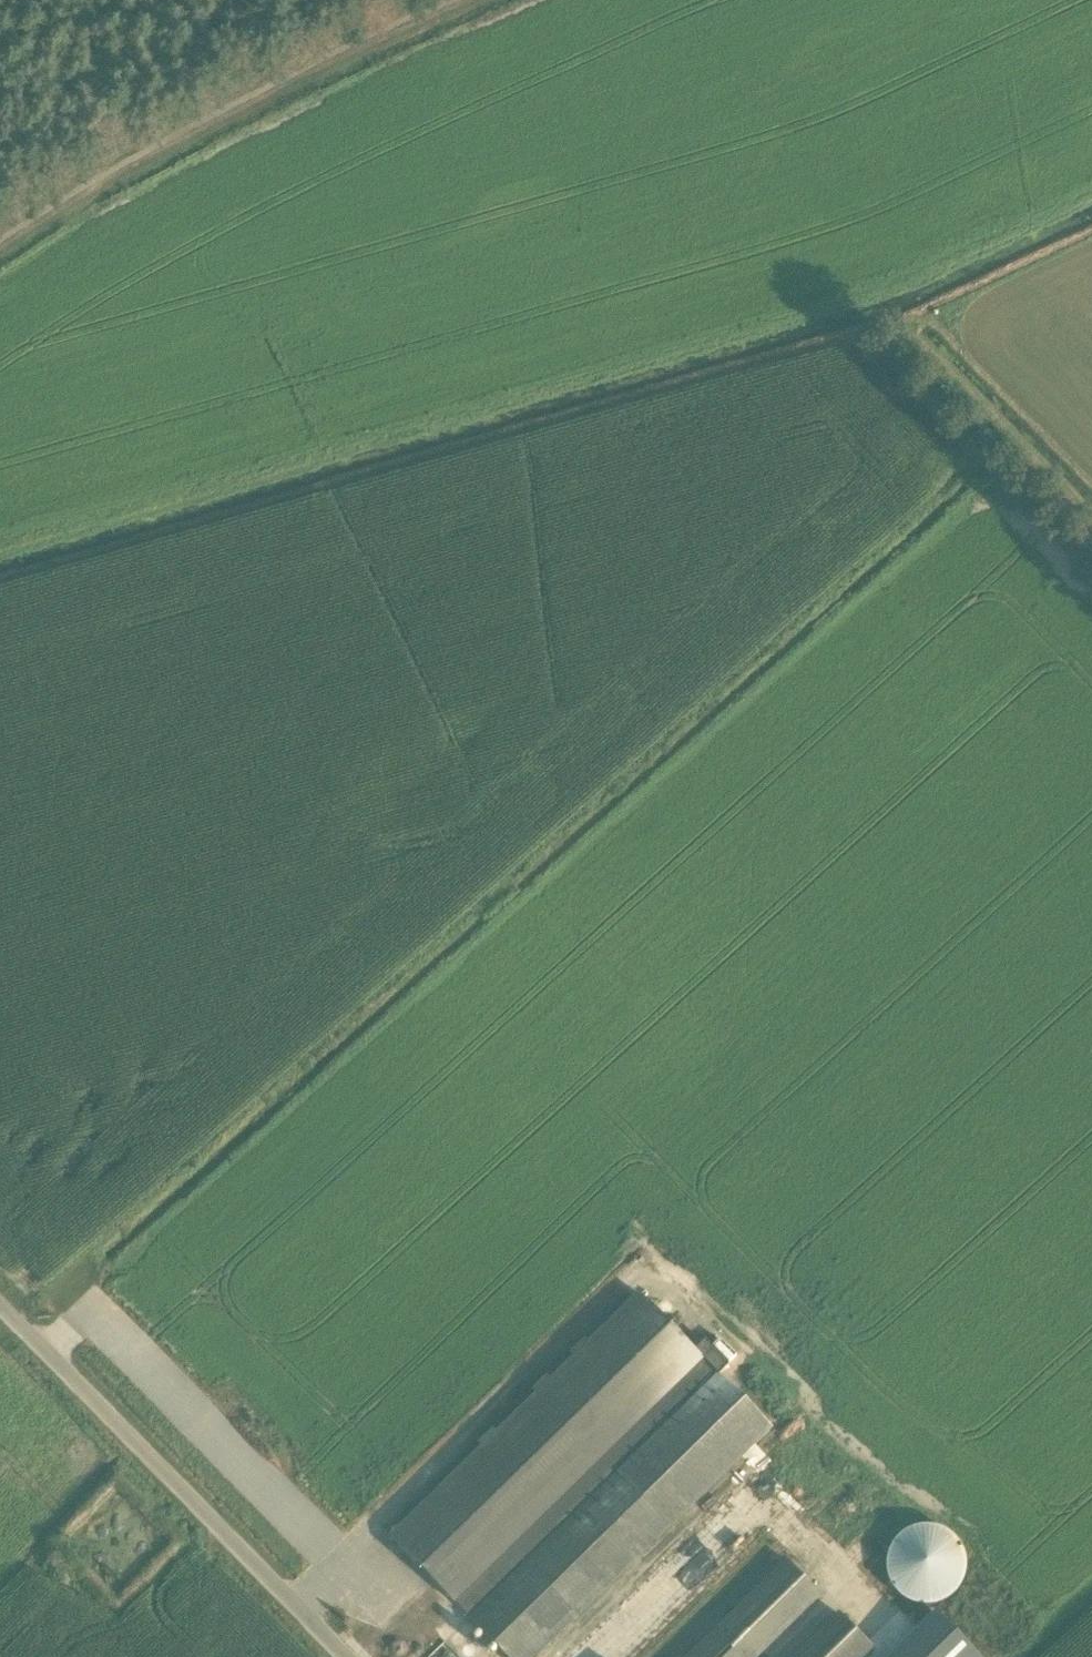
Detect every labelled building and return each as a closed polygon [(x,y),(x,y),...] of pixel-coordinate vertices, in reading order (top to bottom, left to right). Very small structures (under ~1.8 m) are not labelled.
[(735,1356),(719,1339),(711,1347),(705,1340),(695,1350),(639,1293),(589,1342),(586,1339),(570,1355),(573,1358),(550,1380),(547,1377),(532,1391),(535,1395),(496,1433),(493,1429),(478,1444),(481,1447),(390,1537),(507,1656),(535,1656),(670,1527),(671,1529),(772,1429),(718,1373),(735,1356)] [(928,1577),(942,1532),(911,1522),(897,1567),(928,1577)] [(822,1596),(788,1562),(690,1656),(759,1656),(822,1596)] [(793,1656),(866,1656),(874,1649),(838,1613),(793,1656)] [(892,1656),(979,1656),(936,1614),(892,1656)] [(587,1637),(567,1656),(606,1656),(587,1637)]
